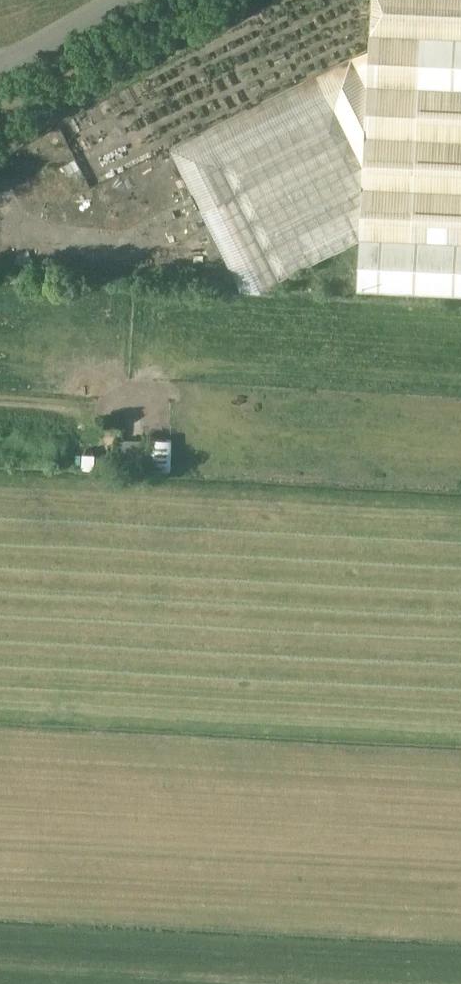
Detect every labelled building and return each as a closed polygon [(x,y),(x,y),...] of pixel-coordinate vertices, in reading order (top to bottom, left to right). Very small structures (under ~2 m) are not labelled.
[(369,49),(170,151),(243,293),(261,292),(361,241),(360,290),(460,294),(460,0),(370,0),(369,49)] [(206,265),(206,281),(226,282),(227,266),(206,265)]
